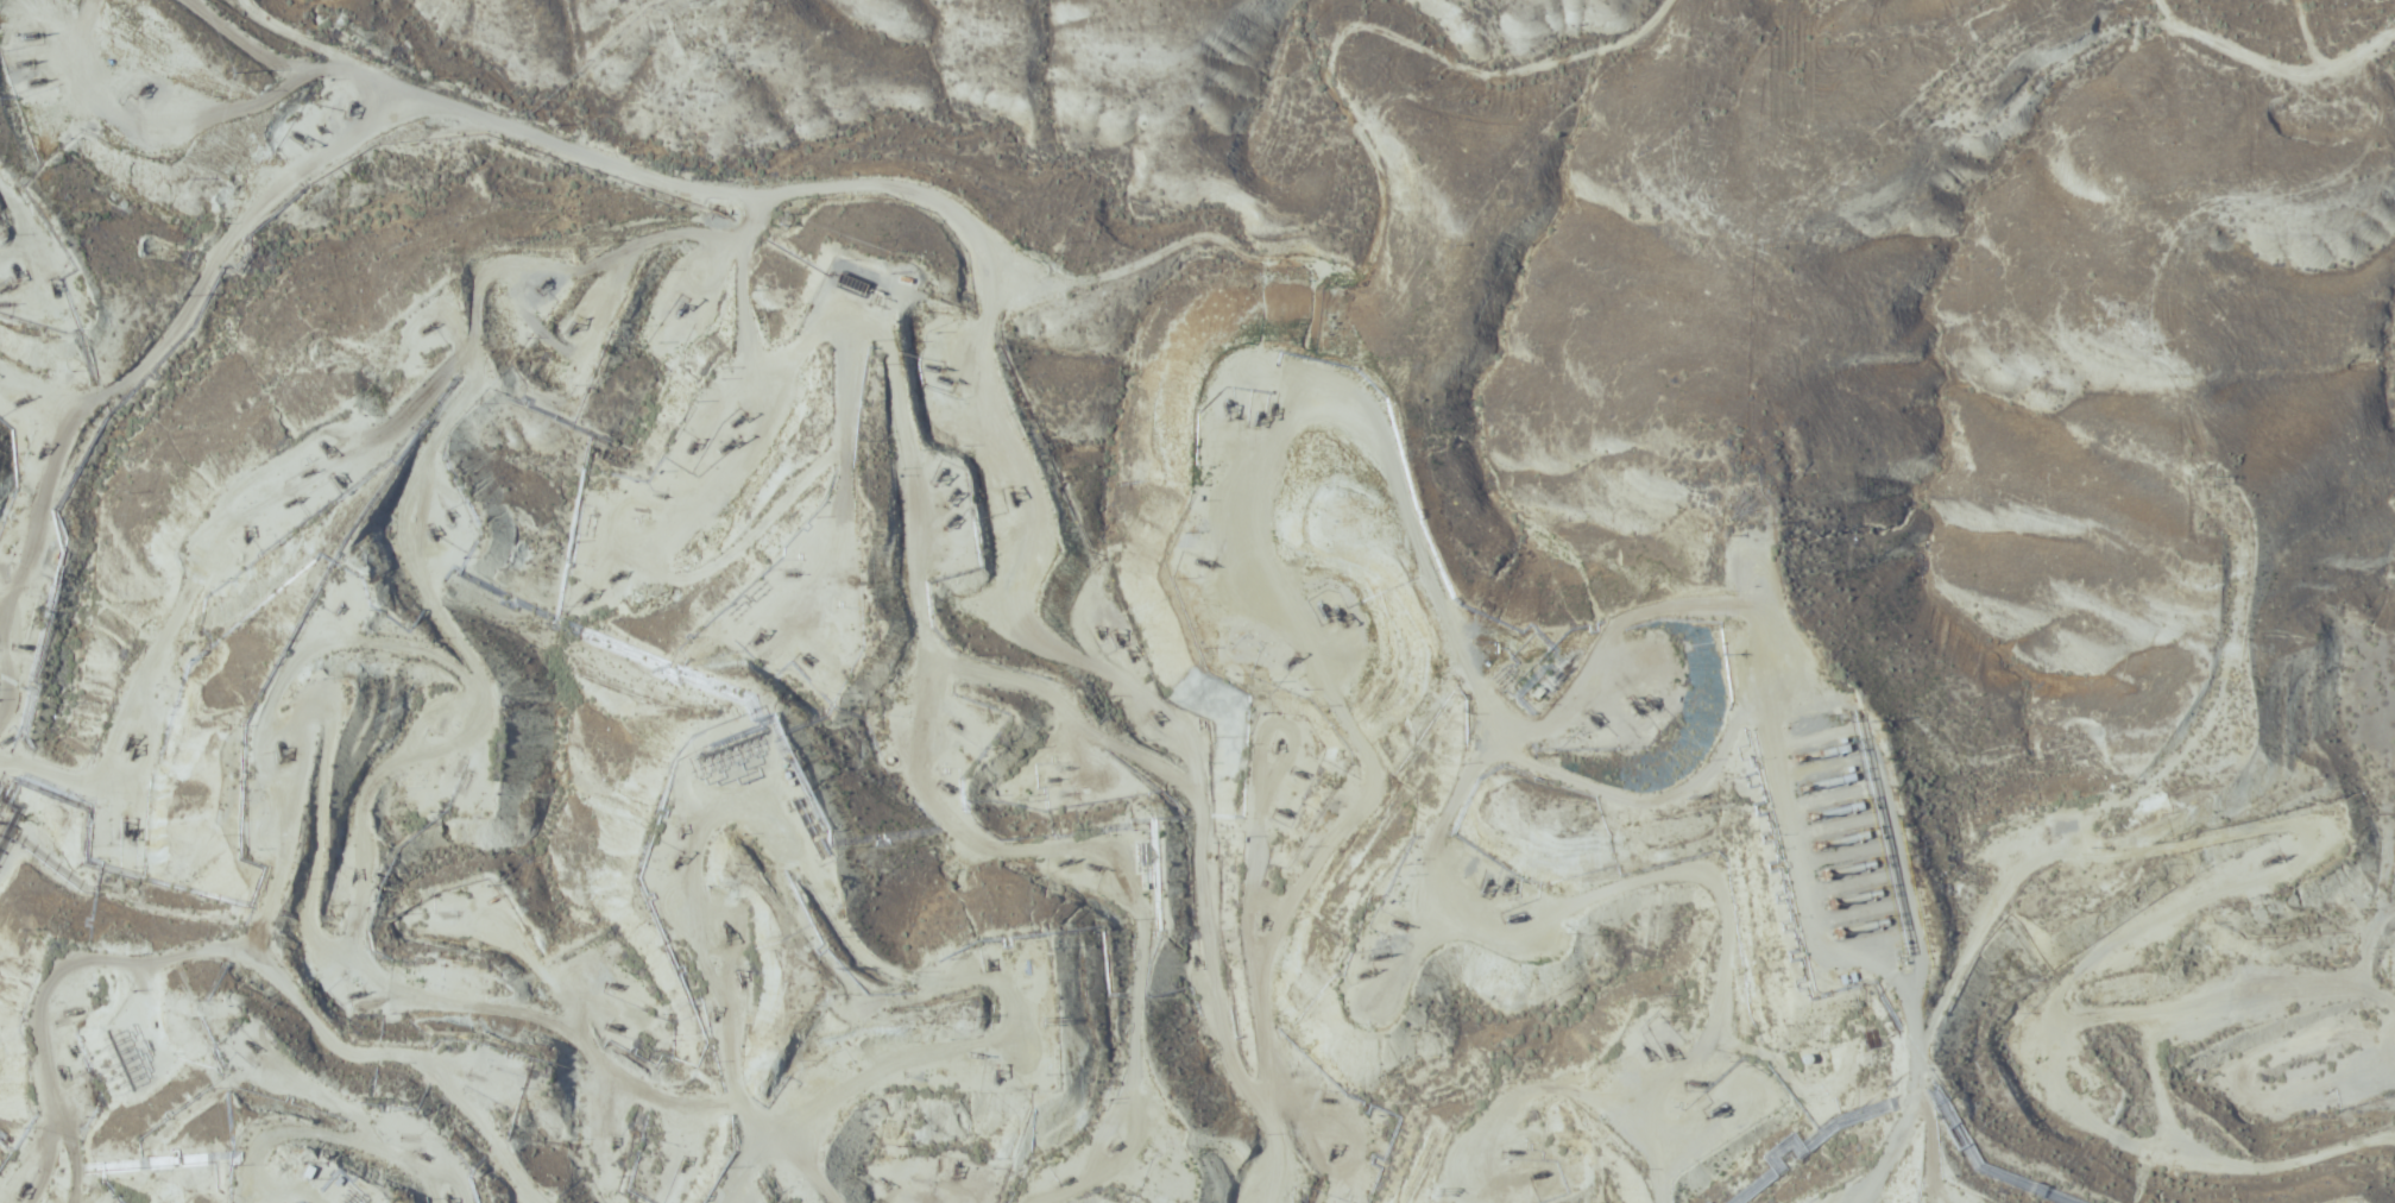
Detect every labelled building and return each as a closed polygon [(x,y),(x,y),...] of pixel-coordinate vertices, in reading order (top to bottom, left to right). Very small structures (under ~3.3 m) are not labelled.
[(881,285),(857,275),(852,286),(876,296),(881,285)]
